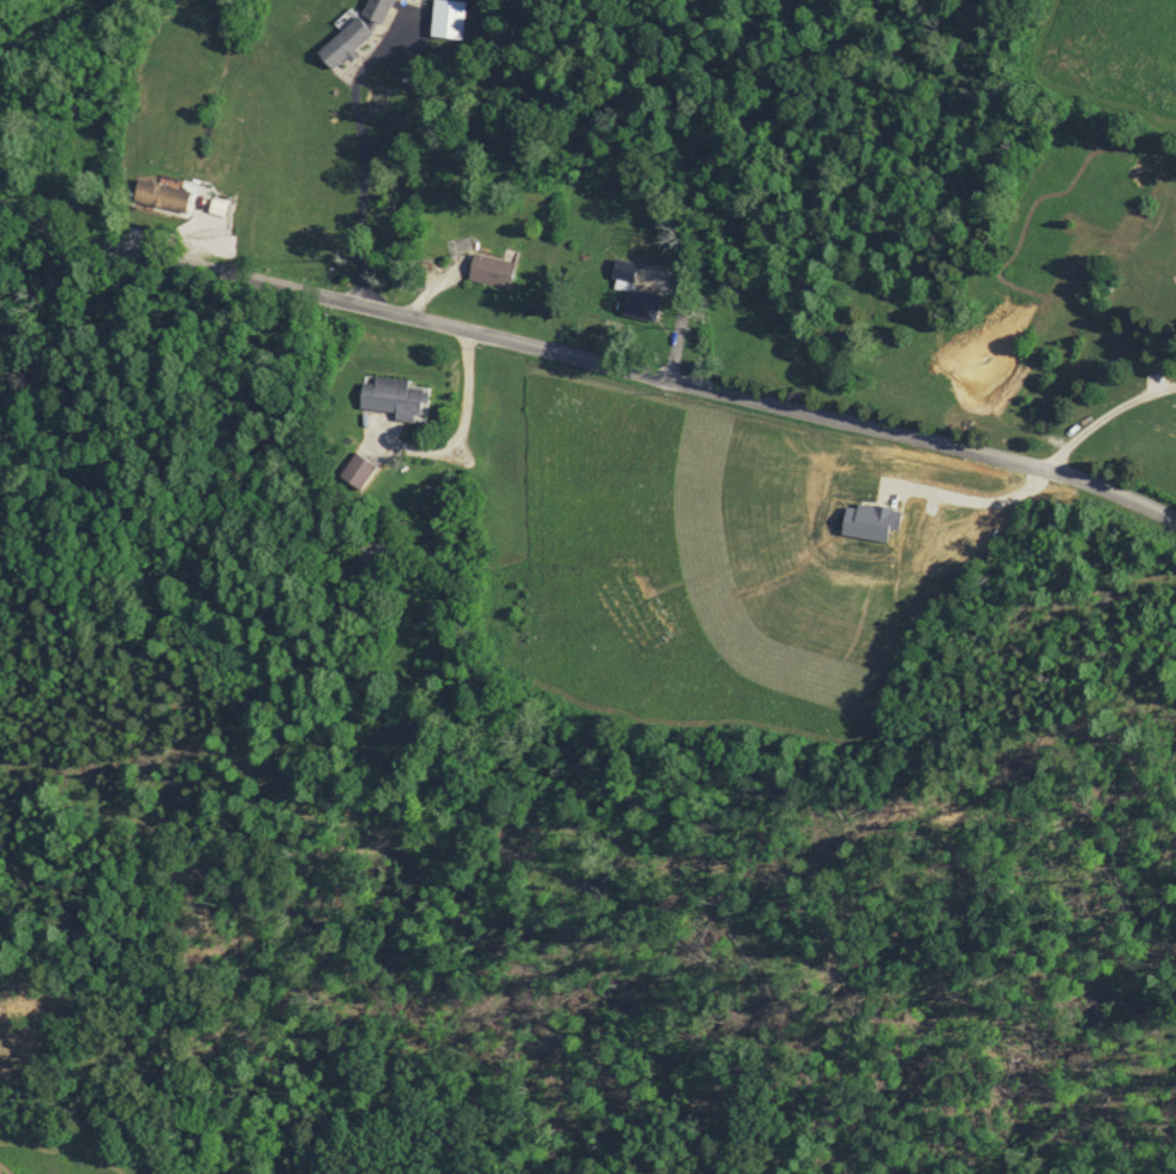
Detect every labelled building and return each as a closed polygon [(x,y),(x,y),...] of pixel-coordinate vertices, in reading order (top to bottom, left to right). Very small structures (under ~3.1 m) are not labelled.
[(462,38),(463,0),(431,0),(429,36),(462,38)] [(189,187),(134,179),(131,205),(186,213),(189,187)] [(471,252),(465,279),(507,288),(513,261),(471,252)] [(634,261),(612,258),(609,279),(631,282),(634,261)] [(620,314),(654,321),(660,294),(626,287),(620,314)] [(393,409),(392,418),(423,421),(426,385),(405,383),(405,377),(360,373),(358,406),(393,409)] [(339,476),(359,487),(372,463),(352,452),(339,476)]
